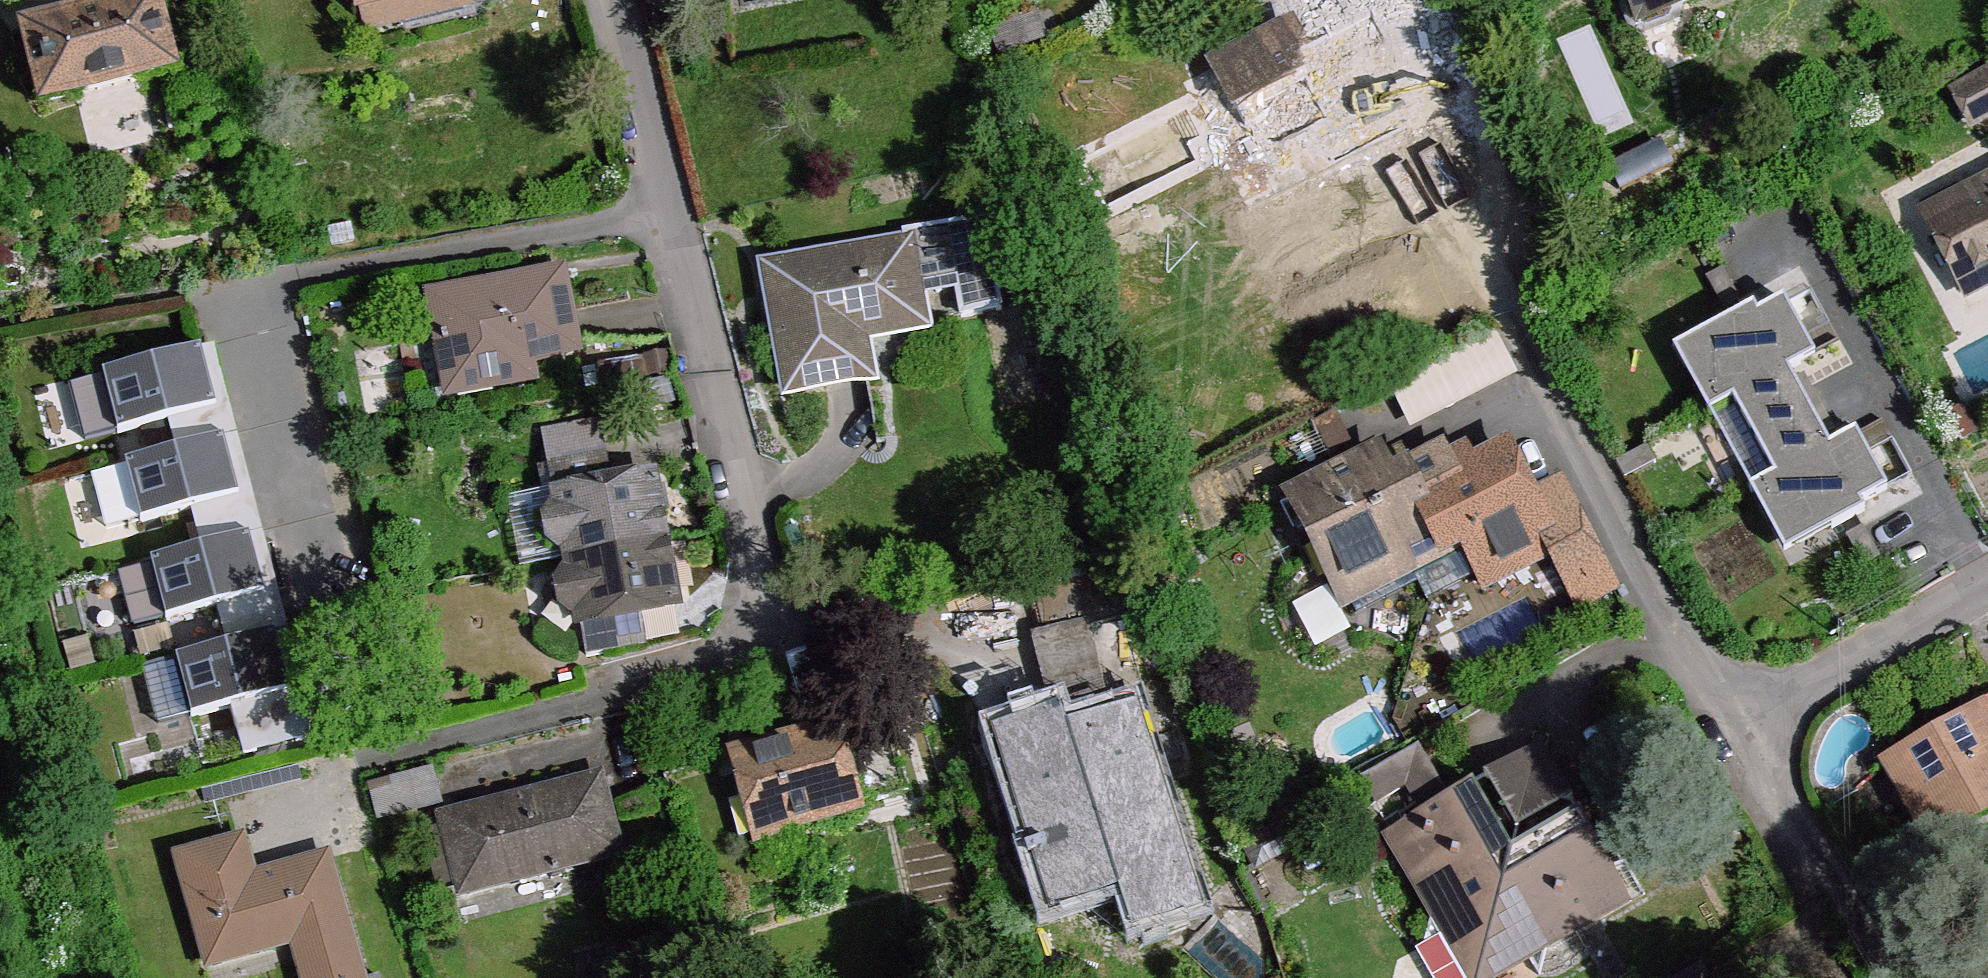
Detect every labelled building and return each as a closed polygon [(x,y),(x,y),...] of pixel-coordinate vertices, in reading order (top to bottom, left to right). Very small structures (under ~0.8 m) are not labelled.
[(25,27),(44,101),(178,70),(160,0),(132,0),(25,27)] [(1216,66),(1261,154),(1327,121),(1336,137),(1417,94),(1385,33),(1417,16),(1408,0),(1332,0),(1346,27),(1301,49),(1291,29),(1216,66)] [(1043,38),(1034,15),(994,29),(1003,53),(1043,38)] [(1956,92),(1972,123),(1987,115),(1987,75),(1956,92)] [(1926,214),(1967,293),(1987,282),(1987,190),(1970,199),(1966,193),(1926,214)] [(981,218),(903,232),(906,244),(913,286),(955,279),(962,314),(999,307),(981,218)] [(906,244),(768,270),(790,388),(866,375),(860,332),(920,322),(913,286),(906,244)] [(1711,284),(1658,312),(1673,340),(1725,312),(1735,329),(1772,307),(1744,255),(1706,275),(1711,284)] [(559,274),(436,297),(449,372),(574,349),(559,274)] [(1683,357),(1735,329),(1725,312),(1673,340),(1683,357)] [(130,352),(88,358),(108,484),(225,462),(206,357),(134,370),(130,352)] [(1911,470),(1897,421),(1866,430),(1881,479),(1911,470)] [(1441,451),(1402,471),(1443,550),(1462,541),(1485,585),(1556,548),(1524,488),(1504,450),(1453,476),(1441,451)] [(605,452),(552,463),(558,495),(612,485),(605,452)] [(1366,456),(1289,496),(1335,583),(1401,551),(1411,568),(1443,550),(1402,471),(1389,477),(1374,452),(1366,456)] [(663,542),(652,477),(612,485),(558,495),(559,506),(554,508),(546,518),(550,541),(563,550),(567,549),(569,559),(663,542)] [(255,536),(125,550),(132,611),(262,597),(255,536)] [(676,607),(663,542),(569,559),(571,571),(566,572),(559,583),(563,606),(574,613),(580,612),(582,624),(641,613),(676,607)] [(1032,577),(1047,637),(1088,626),(1124,616),(1110,558),(1032,577)] [(646,644),(641,613),(582,624),(587,655),(646,644)] [(1072,711),(1079,731),(1112,719),(1088,626),(1047,637),(1030,640),(1053,718),(1072,711)] [(269,628),(152,656),(166,716),(283,688),(269,628)] [(1890,765),(1935,841),(1987,810),(1987,710),(1890,765)] [(1053,718),(1007,732),(1017,763),(1010,765),(1036,847),(1022,853),(1042,911),(1127,885),(1140,925),(1194,909),(1132,714),(1112,719),(1079,731),(1072,711),(1053,718)] [(838,726),(730,755),(743,798),(766,793),(777,827),(778,832),(862,806),(842,740),(838,726)] [(842,740),(862,806),(910,792),(890,726),(842,740)] [(1539,741),(1485,773),(1515,825),(1569,793),(1539,741)] [(1408,784),(1393,759),(1361,777),(1377,802),(1408,784)] [(446,808),(438,773),(375,788),(383,823),(446,808)] [(609,780),(447,821),(466,898),(629,857),(609,780)] [(1383,835),(1395,837),(1475,977),(1478,977),(1513,847),(1474,782),(1450,796),(1383,835)] [(766,793),(743,798),(730,802),(741,838),(777,827),(766,793)] [(1513,847),(1478,977),(1484,977),(1623,898),(1633,901),(1581,812),(1513,847)] [(1300,847),(1284,818),(1240,843),(1255,871),(1300,847)] [(335,858),(260,879),(249,840),(182,859),(214,971),(301,945),(311,977),(369,977),(335,858)]
